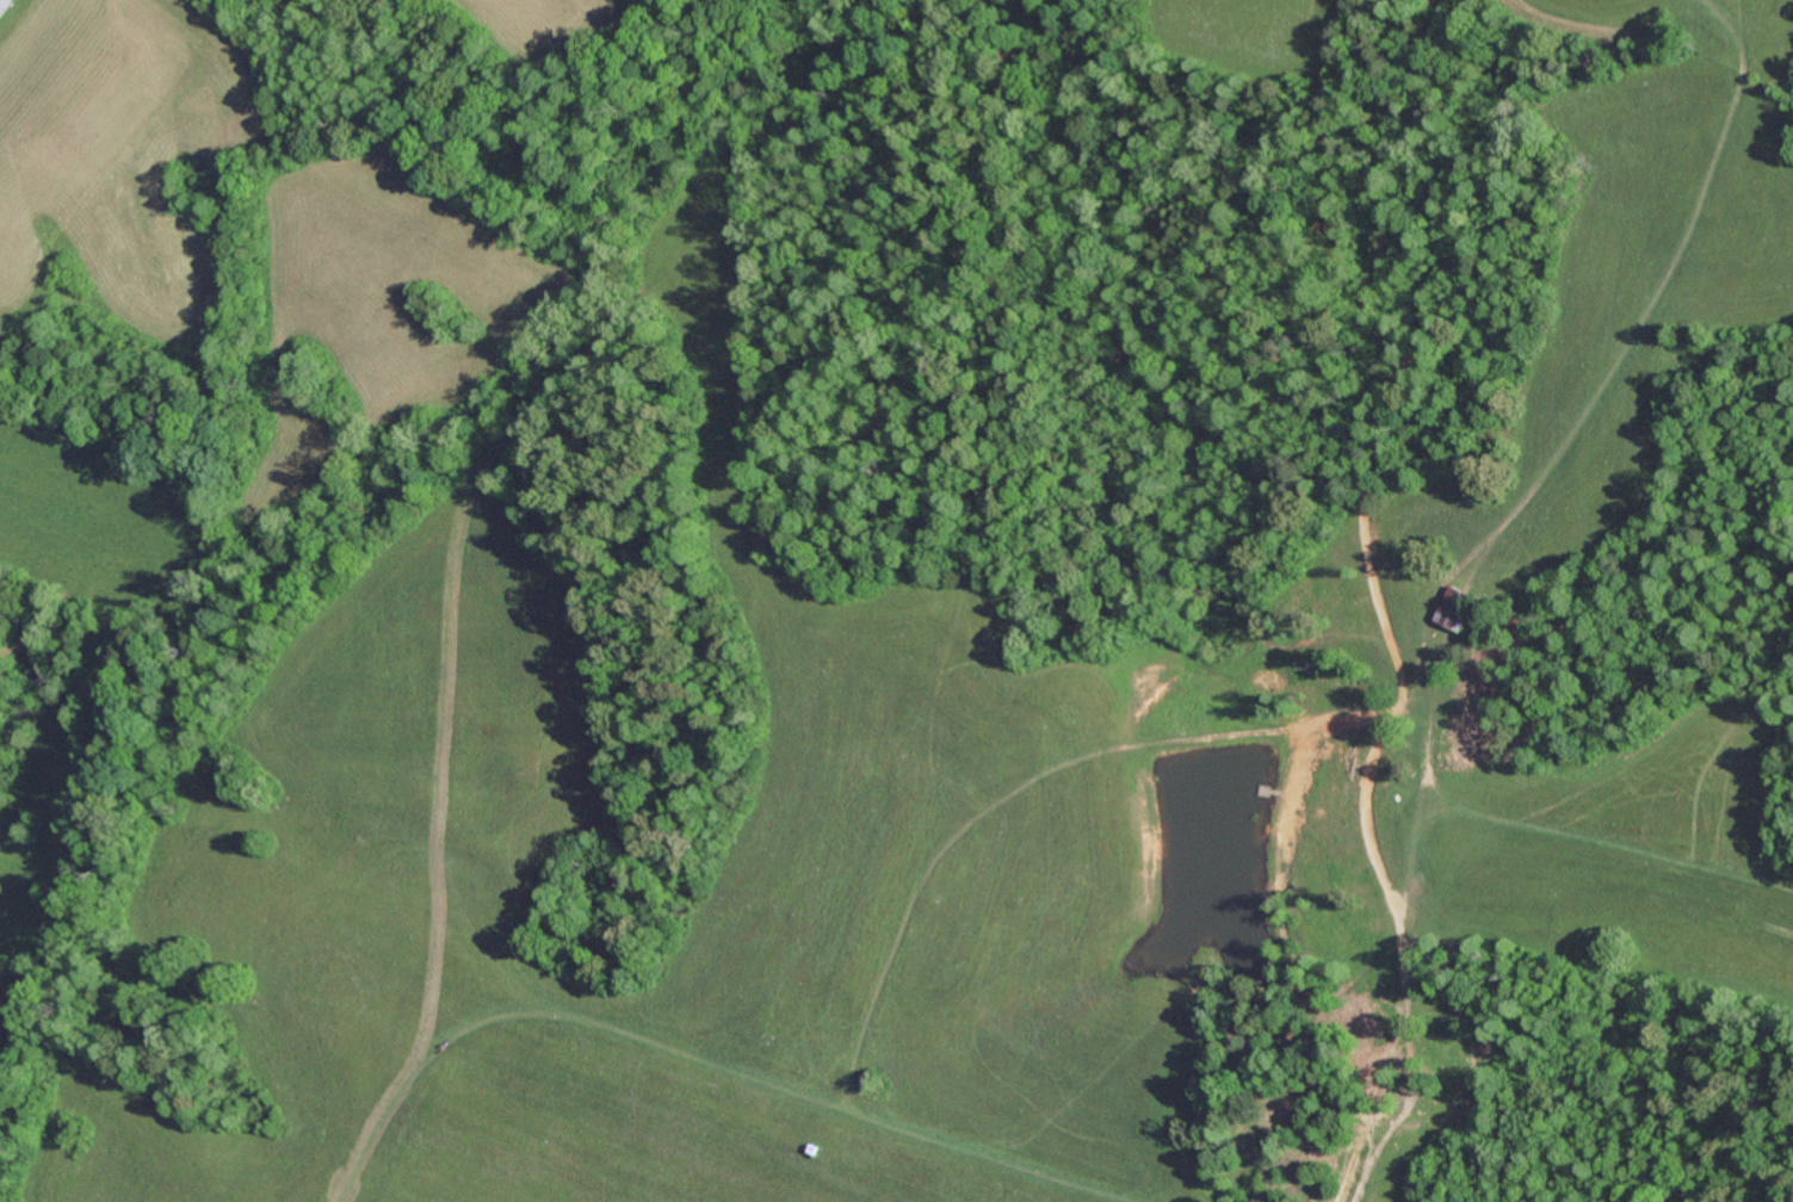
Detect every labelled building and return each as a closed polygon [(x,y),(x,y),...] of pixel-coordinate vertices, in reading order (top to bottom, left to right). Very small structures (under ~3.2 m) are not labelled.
[(17,0),(0,0),(0,27),(17,0)] [(1439,621),(1461,631),(1477,596),(1455,586),(1439,621)]
